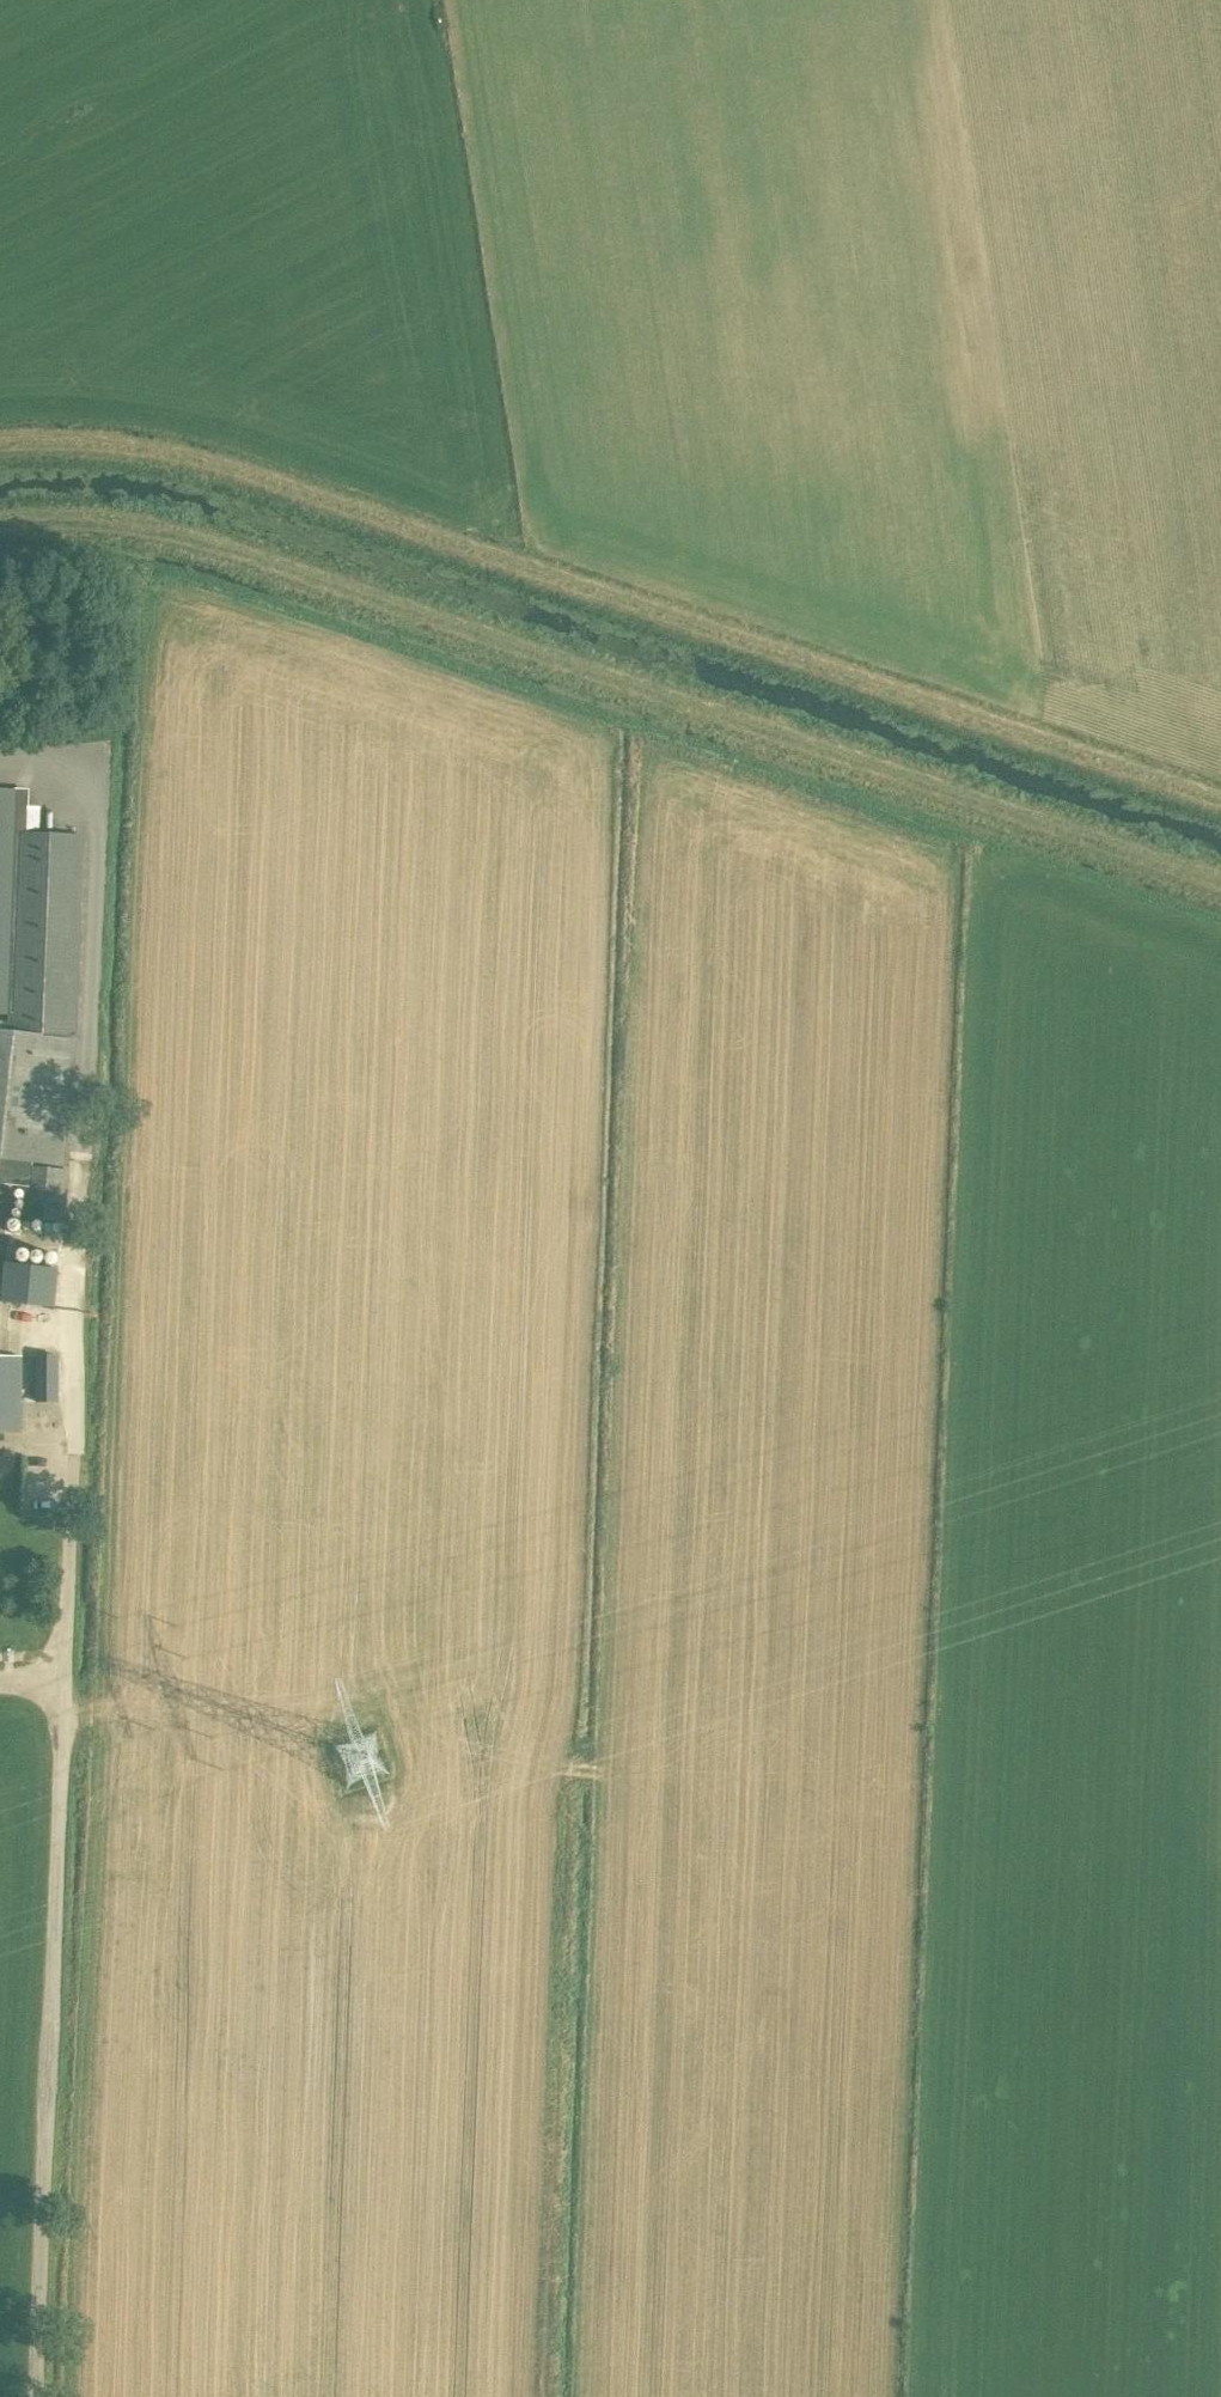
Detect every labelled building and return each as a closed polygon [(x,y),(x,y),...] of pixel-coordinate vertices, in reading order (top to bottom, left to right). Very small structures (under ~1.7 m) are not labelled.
[(3,1184),(25,1186),(21,1217),(63,1222),(68,1170),(31,1167),(32,1162),(62,1165),(74,1039),(83,836),(26,833),(27,791),(0,789),(0,1013),(8,1013),(7,1028),(0,1027),(0,1215),(3,1184)] [(58,1265),(7,1260),(3,1301),(55,1306),(58,1265)] [(60,1354),(36,1354),(36,1402),(59,1402),(60,1354)] [(23,1432),(23,1355),(0,1355),(0,1432),(23,1432)]
